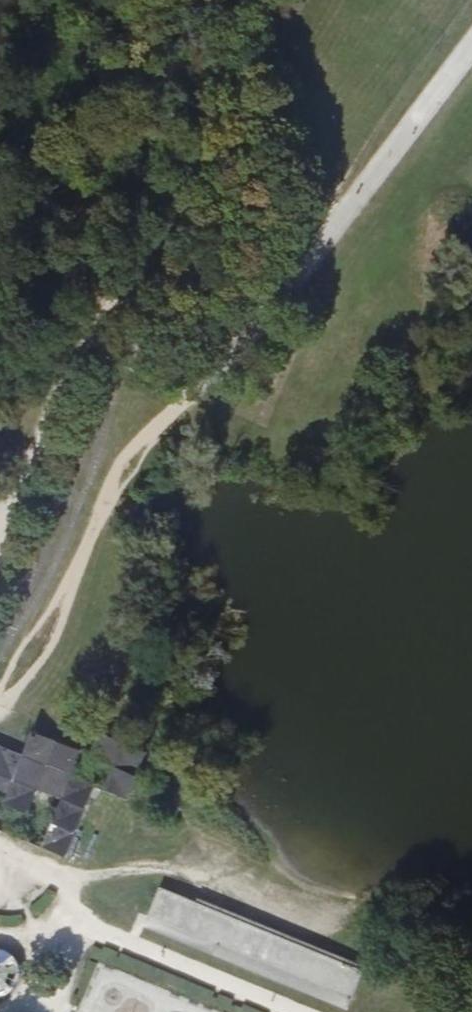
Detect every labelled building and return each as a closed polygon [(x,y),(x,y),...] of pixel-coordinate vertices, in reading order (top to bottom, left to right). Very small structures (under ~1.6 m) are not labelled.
[(69,772),(79,747),(32,728),(23,753),(0,743),(0,827),(65,853),(94,782),(69,772)] [(130,800),(149,752),(100,733),(91,757),(118,768),(108,792),(130,800)] [(361,971),(161,887),(146,927),(347,1009),(361,971)] [(8,995),(14,990),(19,984),(21,977),(21,970),(18,963),(14,957),(8,953),(0,951),(0,997),(8,995)]
